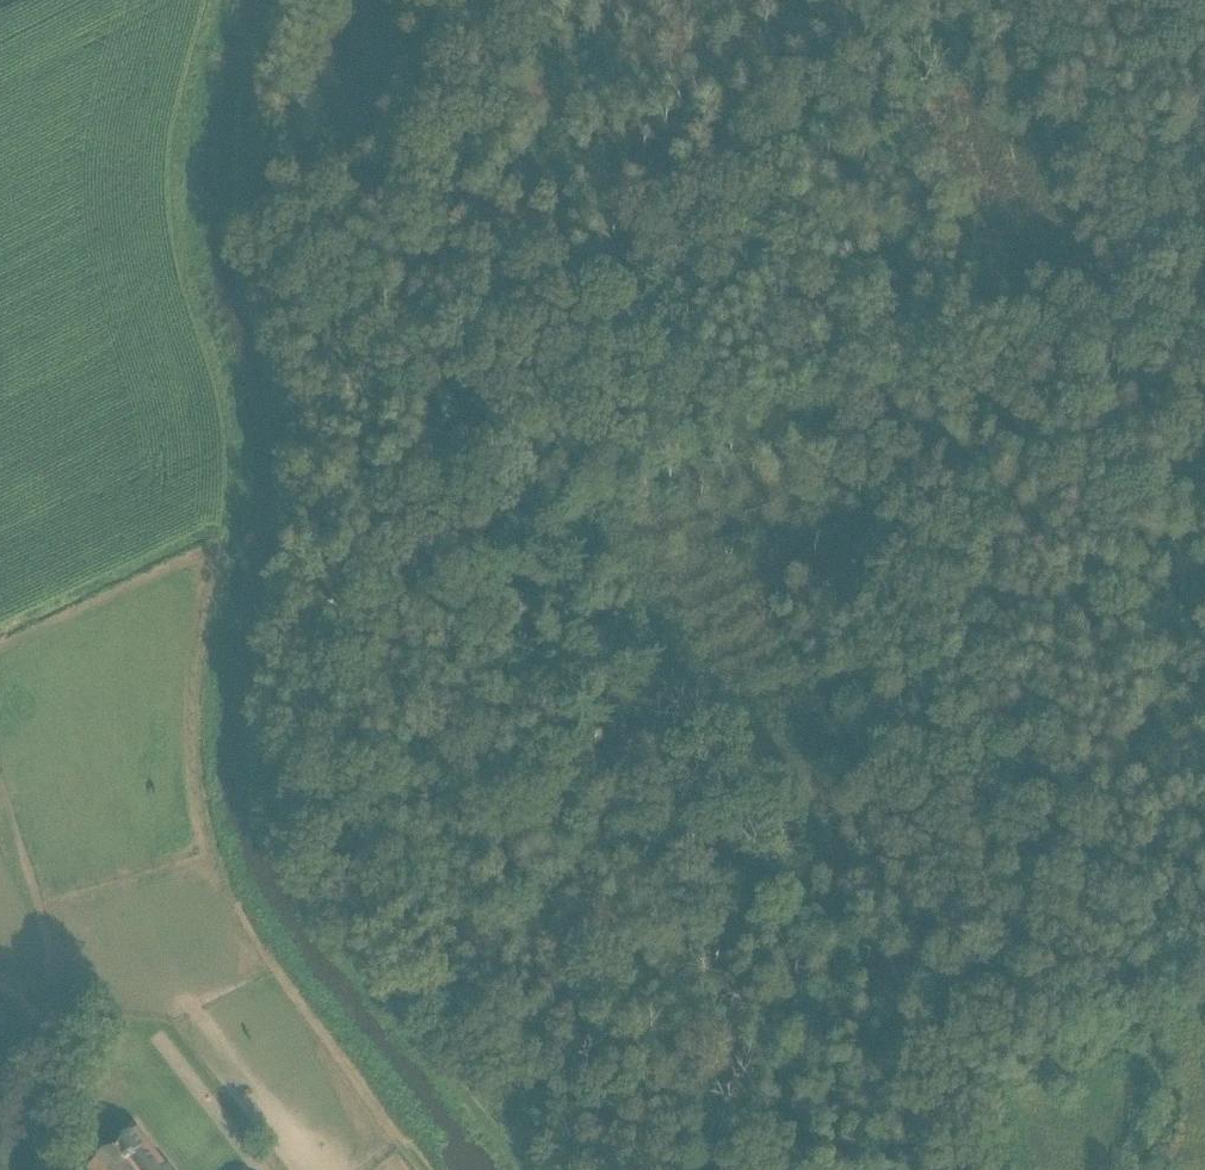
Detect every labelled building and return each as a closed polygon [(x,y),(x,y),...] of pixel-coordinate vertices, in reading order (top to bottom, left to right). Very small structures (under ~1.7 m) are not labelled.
[(104,1154),(113,1166),(111,1167),(113,1169),(167,1169),(135,1129),(104,1154)]
